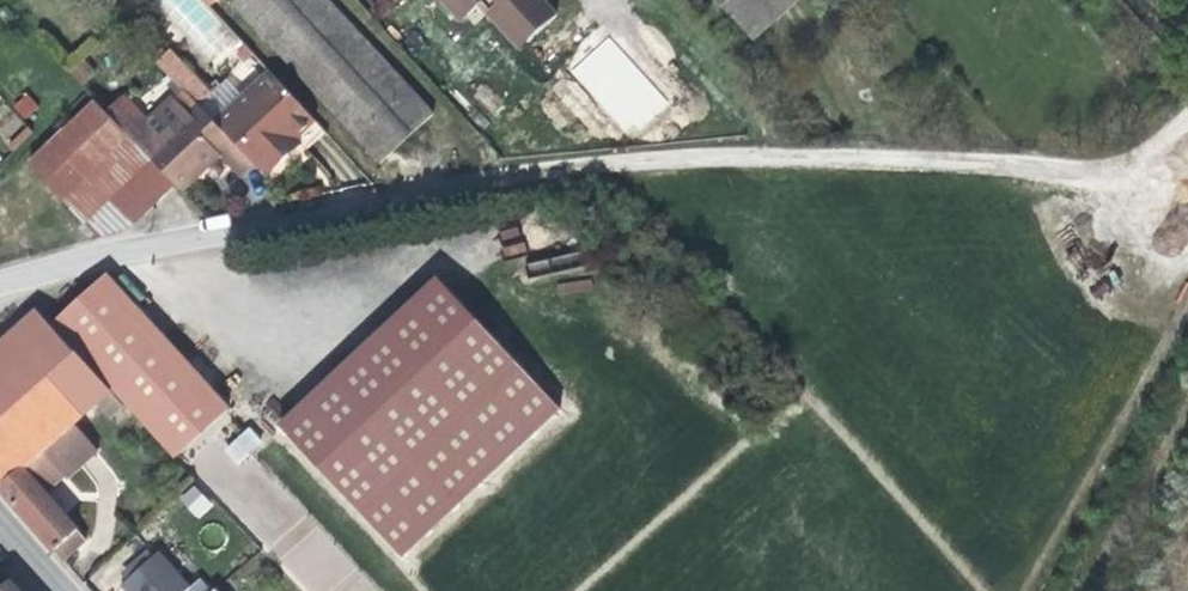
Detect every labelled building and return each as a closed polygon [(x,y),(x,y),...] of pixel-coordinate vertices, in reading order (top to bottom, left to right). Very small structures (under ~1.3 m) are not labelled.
[(241,10),(252,0),(232,0),(241,10)] [(241,10),(380,161),(433,113),(328,0),(252,0),(241,10)] [(460,23),(477,8),(486,0),(440,0),(460,23)] [(477,8),(517,52),(527,43),(489,0),(486,0),(477,8)] [(559,14),(547,0),(489,0),(527,43),(559,14)] [(754,39),(797,0),(718,0),(754,39)] [(606,36),(569,72),(631,137),(669,101),(606,36)] [(247,61),(255,52),(247,45),(239,52),(247,61)] [(157,59),(198,102),(212,90),(171,46),(157,59)] [(319,121),(274,73),(247,98),(252,103),(229,125),(224,119),(219,124),(258,165),(264,171),(269,167),(274,173),(292,156),(283,147),(295,136),(298,140),(319,121)] [(247,98),(224,119),(229,125),(252,103),(247,98)] [(134,227),(177,184),(148,154),(95,99),(28,163),(98,236),(134,227)] [(177,184),(188,195),(211,173),(225,160),(243,179),(258,165),(219,124),(201,105),(148,154),(177,184)] [(298,140),(295,136),(283,147),(292,156),(298,150),(303,146),(298,140)] [(115,391),(176,459),(233,408),(113,274),(56,325),(115,391)] [(445,283),(287,426),(407,558),(565,415),(445,283)] [(115,391),(56,325),(42,309),(0,346),(0,485),(2,487),(27,466),(29,468),(115,391)] [(265,442),(254,428),(232,448),(244,461),(265,442)] [(29,468),(27,466),(2,487),(31,519),(66,559),(67,558),(88,540),(77,528),(80,526),(29,468)] [(179,498),(197,519),(212,506),(194,485),(179,498)] [(126,580),(120,585),(125,590),(187,590),(194,584),(162,548),(154,555),(126,580)] [(120,573),(126,580),(154,555),(148,549),(120,573)] [(12,580),(0,590),(22,590),(12,580)]
